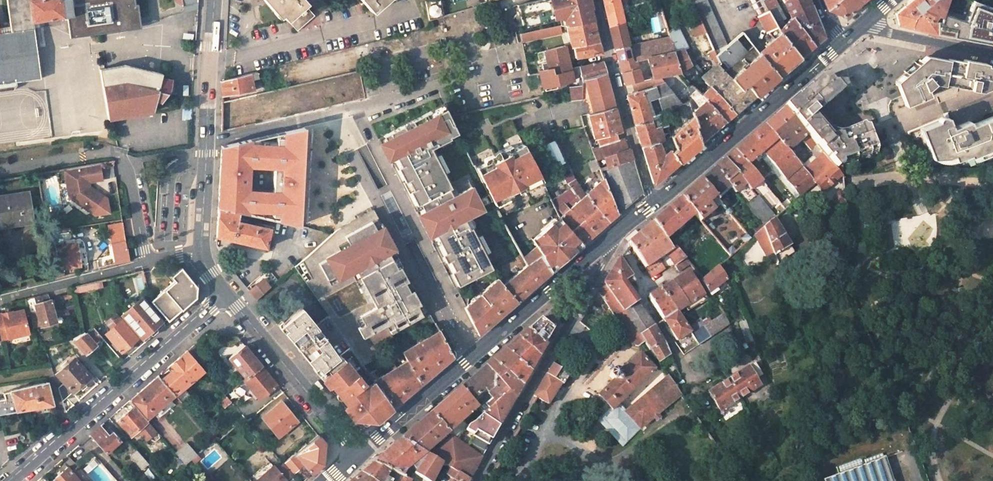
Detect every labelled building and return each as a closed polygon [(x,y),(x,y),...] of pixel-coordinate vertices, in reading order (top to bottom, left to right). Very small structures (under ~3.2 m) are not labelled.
[(17,86),(16,83),(43,79),(35,26),(67,21),(70,40),(143,30),(140,6),(137,6),(136,0),(63,0),(6,0),(10,27),(1,28),(0,23),(0,89),(17,86)] [(276,11),(278,9),(287,19),(289,18),(293,23),(300,30),(316,14),(306,3),(307,2),(306,0),(266,0),(276,11)] [(372,11),(384,0),(362,0),(372,11)] [(588,23),(592,22),(592,21),(589,7),(587,0),(537,0),(516,5),(517,12),(516,12),(516,16),(518,15),(522,29),(553,21),(553,19),(558,18),(563,21),(565,28),(588,23)] [(618,5),(626,2),(625,0),(602,0),(607,19),(608,27),(623,22),(618,5)] [(691,1),(714,48),(717,55),(728,45),(711,8),(709,9),(705,0),(691,0),(691,1)] [(771,14),(768,8),(763,0),(749,0),(765,29),(768,28),(773,36),(763,43),(767,47),(760,53),(779,75),(792,64),(800,57),(779,29),(771,14)] [(792,18),(810,3),(809,0),(783,0),(792,18)] [(828,10),(846,17),(852,11),(860,5),(857,0),(823,0),(828,10)] [(895,14),(898,24),(929,33),(936,34),(936,21),(940,22),(942,14),(946,0),(911,0),(895,14)] [(691,1),(681,6),(704,53),(714,48),(691,1)] [(936,34),(992,45),(992,12),(971,2),(965,21),(942,14),(940,22),(936,21),(936,34)] [(768,8),(771,14),(780,10),(777,3),(768,8)] [(810,3),(792,18),(814,45),(819,40),(824,36),(817,20),(810,3)] [(785,18),(780,10),(771,14),(779,29),(785,24),(783,20),(785,18)] [(792,18),(785,24),(779,29),(800,57),(807,51),(814,45),(792,18)] [(588,23),(565,28),(568,41),(570,41),(571,44),(563,46),(566,59),(574,57),(601,53),(599,46),(598,40),(596,40),(594,31),(592,22),(588,23)] [(610,32),(611,36),(625,34),(623,22),(608,27),(610,32)] [(670,37),(674,52),(680,70),(691,65),(684,49),(689,48),(676,22),(666,25),(670,37)] [(560,26),(519,35),(520,43),(562,33),(560,26)] [(720,62),(718,64),(730,76),(736,83),(741,90),(747,85),(752,91),(754,96),(767,85),(779,75),(760,53),(743,32),(728,45),(717,55),(720,62)] [(670,37),(640,44),(633,46),(628,33),(625,34),(611,36),(618,64),(640,60),(648,58),(674,52),(670,37)] [(566,59),(563,46),(563,45),(543,51),(544,55),(547,55),(549,63),(566,59)] [(648,58),(651,69),(637,72),(636,70),(641,69),(642,67),(640,60),(618,64),(623,84),(632,82),(660,75),(680,70),(674,52),(648,58)] [(549,63),(547,55),(544,55),(546,62),(540,64),(542,71),(552,69),(553,74),(570,71),(569,68),(566,59),(549,63)] [(944,83),(946,68),(948,61),(936,60),(936,59),(924,57),(922,57),(917,63),(915,61),(911,64),(904,70),(906,72),(896,81),(906,104),(930,94),(927,87),(934,82),(944,84),(944,83)] [(944,83),(981,90),(992,85),(992,70),(992,69),(985,68),(985,65),(962,61),(961,71),(946,68),(944,83)] [(948,61),(946,68),(961,71),(962,61),(948,61)] [(603,62),(579,66),(580,75),(581,81),(583,81),(605,74),(606,73),(604,67),(603,62)] [(718,64),(702,76),(711,86),(716,92),(724,99),(727,104),(735,113),(746,104),(754,96),(752,91),(747,85),(741,90),(736,83),(730,76),(718,64)] [(690,79),(698,72),(691,65),(680,70),(688,80),(690,79)] [(164,77),(165,75),(126,66),(101,70),(109,120),(155,112),(158,104),(162,105),(171,94),(174,79),(164,77)] [(579,66),(569,68),(570,71),(553,74),(552,69),(542,71),(539,71),(542,84),(541,84),(543,90),(556,87),(555,84),(573,79),(572,77),(580,75),(579,66)] [(220,80),(222,96),(253,90),(251,79),(259,77),(257,71),(226,78),(220,80)] [(583,81),(590,103),(611,98),(607,82),(605,74),(583,81)] [(682,104),(660,75),(632,82),(633,87),(635,93),(654,87),(659,99),(662,110),(677,106),(682,104)] [(704,93),(690,79),(688,80),(695,89),(701,96),(704,93)] [(787,107),(840,167),(844,163),(843,161),(856,155),(858,158),(879,149),(862,111),(857,113),(855,113),(852,113),(851,112),(849,111),(848,109),(848,107),(848,105),(849,103),(850,102),(852,100),(844,82),(841,83),(838,83),(836,83),(831,83),(826,82),(823,81),(820,79),(814,83),(795,100),(787,107)] [(570,100),(576,99),(582,99),(582,84),(569,87),(569,94),(570,100)] [(711,86),(704,93),(701,96),(714,109),(725,121),(730,117),(735,113),(727,104),(724,99),(716,92),(711,86)] [(654,87),(635,93),(626,95),(630,109),(634,124),(651,118),(646,103),(659,99),(654,87)] [(697,108),(692,113),(700,143),(715,131),(725,121),(714,109),(701,96),(695,89),(691,93),(691,97),(697,108)] [(692,113),(689,102),(682,104),(677,106),(682,125),(678,129),(680,131),(675,135),(671,136),(674,145),(675,148),(670,152),(678,162),(691,151),(700,143),(692,113)] [(587,114),(593,139),(615,132),(620,131),(617,119),(614,107),(587,114)] [(802,140),(818,159),(804,171),(817,185),(818,184),(840,167),(787,107),(775,117),(764,126),(787,152),(802,140)] [(664,114),(651,118),(654,129),(668,126),(664,114)] [(982,120),(992,147),(992,116),(982,120)] [(946,158),(951,156),(953,161),(962,157),(968,155),(969,158),(992,148),(992,147),(982,120),(970,125),(970,127),(960,132),(960,130),(948,134),(947,130),(951,128),(947,118),(946,117),(944,118),(921,127),(924,134),(934,159),(946,158)] [(651,118),(634,124),(638,136),(642,148),(658,142),(671,136),(668,126),(654,129),(651,118)] [(970,125),(968,121),(951,128),(947,130),(948,134),(960,130),(960,132),(970,127),(970,125)] [(496,206),(476,166),(456,125),(422,142),(414,124),(385,131),(437,236),(449,230),(496,206)] [(787,152),(764,126),(750,138),(733,152),(759,181),(768,191),(771,188),(762,178),(765,175),(758,167),(759,167),(755,163),(755,161),(756,158),(761,153),(802,198),(817,185),(804,171),(787,152)] [(303,131),(303,127),(221,145),(221,149),(303,131)] [(219,187),(218,210),(239,214),(298,226),(300,182),(297,182),(297,169),(301,169),(303,131),(221,149),(220,177),(223,178),(223,182),(223,187),(219,187)] [(615,132),(593,139),(588,140),(595,159),(603,157),(627,150),(625,144),(624,139),(618,140),(615,132)] [(663,154),(658,142),(642,148),(647,165),(653,184),(667,172),(678,162),(670,152),(669,150),(663,154)] [(484,163),(476,166),(496,206),(502,217),(515,204),(507,193),(505,191),(514,181),(516,184),(527,192),(541,179),(522,143),(514,147),(513,146),(510,145),(484,158),(483,161),(484,163)] [(969,158),(968,155),(962,157),(965,159),(970,160),(974,160),(977,158),(992,152),(992,148),(969,158)] [(627,150),(603,157),(607,167),(632,159),(631,155),(629,149),(627,150)] [(879,149),(858,158),(859,160),(880,152),(879,149)] [(723,161),(744,184),(749,190),(759,181),(733,152),(731,154),(723,161)] [(599,169),(600,171),(603,179),(617,214),(630,204),(642,193),(632,159),(607,167),(599,169)] [(599,169),(596,161),(588,164),(592,174),(600,171),(599,169)] [(727,186),(734,194),(744,184),(723,161),(717,167),(712,170),(727,186)] [(840,167),(818,184),(825,192),(845,177),(844,163),(840,167)] [(100,167),(65,173),(69,198),(95,216),(111,214),(108,198),(91,187),(90,183),(102,181),(100,167)] [(702,179),(698,182),(719,205),(722,208),(727,204),(718,194),(727,186),(712,170),(702,179)] [(552,201),(560,217),(583,244),(598,231),(608,223),(586,194),(574,179),(568,183),(572,188),(562,194),(552,201)] [(586,194),(608,223),(613,218),(617,214),(603,179),(586,194)] [(688,191),(680,198),(694,214),(700,221),(719,205),(698,182),(688,191)] [(0,195),(0,226),(10,224),(9,221),(32,218),(28,191),(0,195)] [(841,193),(838,194),(835,196),(836,199),(838,202),(842,202),(845,200),(844,196),(841,193)] [(694,214),(680,198),(666,210),(652,222),(673,246),(676,244),(668,235),(694,214)] [(764,226),(773,218),(755,198),(746,206),(764,226)] [(779,203),(773,209),(779,216),(786,211),(779,203)] [(502,217),(496,206),(449,230),(453,240),(452,240),(455,247),(457,246),(472,279),(520,255),(502,217)] [(237,223),(239,214),(218,210),(217,236),(266,247),(270,230),(237,223)] [(386,235),(374,211),(336,231),(333,234),(313,251),(304,259),(294,266),(327,315),(350,346),(363,366),(383,355),(378,347),(393,337),(390,332),(428,312),(386,235)] [(556,253),(561,263),(576,250),(583,244),(560,217),(557,219),(556,218),(543,229),(548,235),(546,236),(548,240),(551,244),(554,249),(556,248),(558,252),(556,253)] [(797,253),(775,220),(765,228),(773,250),(779,264),(797,253)] [(690,262),(676,244),(673,246),(652,222),(641,231),(629,242),(628,243),(652,275),(665,265),(659,256),(666,252),(674,264),(675,263),(680,268),(690,262)] [(123,223),(108,227),(116,264),(129,260),(123,223)] [(710,232),(714,228),(710,223),(706,227),(710,232)] [(773,250),(765,228),(755,236),(769,254),(773,250)] [(61,277),(60,268),(80,265),(76,242),(55,244),(58,268),(52,269),(54,279),(61,277)] [(536,248),(523,259),(524,262),(526,266),(502,286),(496,279),(463,307),(476,335),(498,316),(536,284),(550,272),(536,248)] [(604,284),(632,324),(646,314),(638,303),(628,286),(635,281),(619,257),(610,272),(603,282),(604,284)] [(703,278),(702,280),(712,295),(719,290),(717,287),(728,278),(719,266),(703,278)] [(171,276),(174,280),(151,300),(170,321),(178,315),(193,302),(197,298),(198,287),(182,267),(171,276)] [(678,311),(685,307),(687,311),(700,303),(700,304),(708,299),(704,292),(703,293),(689,271),(661,288),(677,312),(678,311)] [(263,278),(248,290),(255,298),(270,286),(263,278)] [(158,289),(155,279),(148,281),(151,291),(158,289)] [(102,281),(76,287),(78,294),(103,287),(102,281)] [(645,341),(641,335),(632,324),(604,284),(594,299),(599,303),(603,297),(616,315),(633,343),(639,345),(645,341)] [(70,287),(50,292),(52,299),(72,294),(70,287)] [(661,288),(649,296),(664,320),(677,312),(661,288)] [(57,321),(52,299),(50,292),(47,293),(25,298),(28,308),(36,306),(41,325),(57,321)] [(158,332),(167,325),(142,297),(137,301),(134,297),(126,304),(129,308),(123,314),(147,342),(158,332)] [(28,308),(33,327),(41,325),(36,306),(28,308)] [(339,355),(350,346),(327,315),(314,325),(300,308),(278,326),(295,347),(297,344),(301,349),(304,354),(302,356),(334,395),(336,394),(339,397),(342,401),(340,403),(345,409),(344,410),(353,421),(375,422),(385,414),(383,411),(390,405),(374,381),(367,386),(363,382),(362,383),(339,355)] [(29,333),(23,310),(12,313),(11,311),(2,314),(3,318),(0,319),(0,340),(29,333)] [(677,312),(664,320),(677,341),(691,332),(678,311),(677,312)] [(723,312),(692,334),(699,346),(730,325),(723,312)] [(646,314),(632,324),(641,335),(654,327),(654,326),(646,314)] [(547,346),(545,343),(555,328),(542,317),(525,332),(518,338),(540,358),(547,346)] [(746,320),(739,323),(748,345),(755,342),(746,320)] [(102,326),(94,327),(101,335),(106,330),(102,326)] [(85,331),(82,333),(73,338),(86,353),(96,343),(94,341),(101,335),(94,327),(87,333),(85,331)] [(664,343),(654,327),(641,335),(645,341),(657,358),(667,352),(664,343)] [(138,338),(130,329),(115,342),(123,352),(138,338)] [(438,330),(402,352),(421,383),(438,369),(452,356),(438,330)] [(536,365),(540,358),(518,338),(506,348),(532,372),(536,365)] [(195,344),(188,350),(199,363),(206,357),(195,344)] [(229,357),(246,378),(262,366),(251,352),(245,344),(229,357)] [(527,379),(532,372),(506,348),(493,360),(523,386),(527,379)] [(421,383),(402,352),(400,349),(395,352),(402,364),(390,371),(406,396),(415,388),(421,383)] [(175,368),(172,371),(162,379),(176,395),(181,401),(189,395),(183,388),(204,370),(199,363),(188,350),(172,365),(175,368)] [(616,379),(598,396),(612,410),(613,411),(620,404),(655,369),(640,354),(621,374),(620,370),(615,369),(611,373),(612,377),(616,379)] [(64,381),(58,386),(63,399),(90,375),(74,357),(57,373),(64,381)] [(493,360),(487,364),(505,380),(501,387),(517,398),(523,386),(493,360)] [(485,415),(501,387),(505,380),(487,364),(472,378),(461,387),(473,401),(488,389),(493,392),(488,400),(487,399),(483,405),(481,403),(478,407),(485,415)] [(548,404),(561,385),(563,386),(570,376),(554,365),(534,395),(548,404)] [(755,365),(729,381),(742,400),(761,387),(758,382),(763,378),(755,365)] [(262,366),(246,378),(244,380),(259,399),(277,385),(262,366)] [(390,405),(392,408),(396,404),(406,396),(390,371),(374,381),(390,405)] [(176,395),(162,379),(159,376),(145,388),(131,400),(136,406),(148,419),(176,395)] [(680,394),(667,376),(626,410),(624,412),(639,429),(680,394)] [(3,392),(4,397),(0,398),(0,414),(52,404),(47,380),(3,392)] [(742,400),(729,381),(708,394),(720,413),(742,400)] [(478,407),(473,401),(461,387),(446,400),(431,413),(449,433),(451,435),(453,437),(463,428),(465,426),(461,422),(471,413),(478,407)] [(501,387),(485,415),(501,426),(503,423),(517,398),(501,387)] [(227,396),(220,402),(225,408),(232,402),(227,396)] [(277,438),(296,423),(281,404),(262,419),(277,438)] [(613,411),(612,410),(603,417),(624,442),(639,429),(624,412),(626,410),(620,404),(613,411)] [(148,419),(136,406),(118,421),(131,436),(137,432),(145,441),(157,430),(148,419)] [(478,420),(485,415),(478,407),(471,413),(478,420)] [(416,426),(403,438),(426,453),(449,433),(431,413),(416,426)] [(501,426),(485,415),(478,420),(475,422),(471,424),(467,431),(475,435),(474,437),(490,446),(501,426)] [(105,430),(101,426),(91,435),(106,453),(120,441),(111,431),(110,431),(108,433),(105,430)] [(317,435),(284,464),(293,474),(304,465),(312,475),(316,471),(322,466),(324,443),(317,435)] [(483,460),(453,437),(451,435),(430,455),(442,462),(449,466),(472,480),(483,460)] [(490,446),(474,437),(468,448),(483,460),(490,446)] [(406,470),(426,453),(403,438),(390,449),(375,462),(401,477),(406,470)] [(188,444),(177,453),(187,465),(192,460),(198,455),(188,444)] [(137,450),(131,456),(143,469),(149,464),(137,450)] [(430,455),(428,454),(421,467),(423,468),(418,476),(428,480),(431,480),(442,462),(430,455)] [(201,459),(198,455),(192,460),(195,464),(201,459)] [(884,458),(822,480),(893,480),(884,458)] [(52,480),(91,480),(74,462),(52,480)] [(401,477),(375,462),(370,466),(362,474),(372,480),(382,480),(384,476),(393,480),(408,480),(401,477)] [(255,480),(282,480),(285,479),(286,480),(293,474),(284,464),(283,463),(275,470),(264,480),(260,476),(255,480)] [(272,466),(260,476),(264,480),(275,470),(272,466)] [(453,480),(471,480),(472,480),(449,466),(445,473),(452,476),(455,478),(453,480)]
